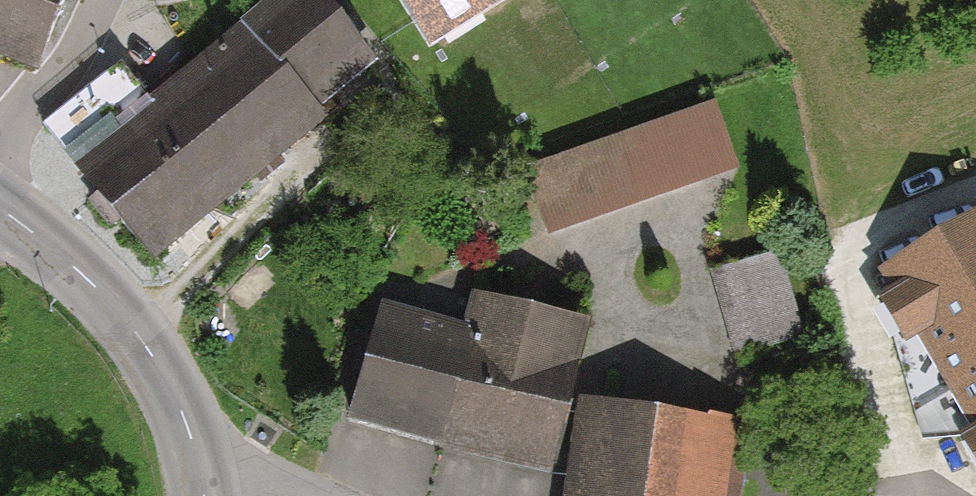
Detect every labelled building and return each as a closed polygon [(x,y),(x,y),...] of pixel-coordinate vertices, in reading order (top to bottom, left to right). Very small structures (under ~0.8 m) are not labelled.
[(40,62),(65,0),(0,0),(0,46),(40,62)] [(318,0),(277,0),(75,165),(156,263),(382,78),(318,0)] [(420,14),(442,0),(411,0),(420,14)] [(715,102),(528,166),(547,230),(738,165),(715,102)] [(875,268),(887,287),(876,294),(905,342),(915,336),(969,426),(958,432),(975,462),(975,208),(875,268)] [(774,256),(713,275),(739,357),(800,338),(774,256)] [(472,335),(383,311),(357,411),(542,460),(579,321),(483,295),(472,335)] [(603,409),(589,495),(731,495),(742,432),(603,409)]
